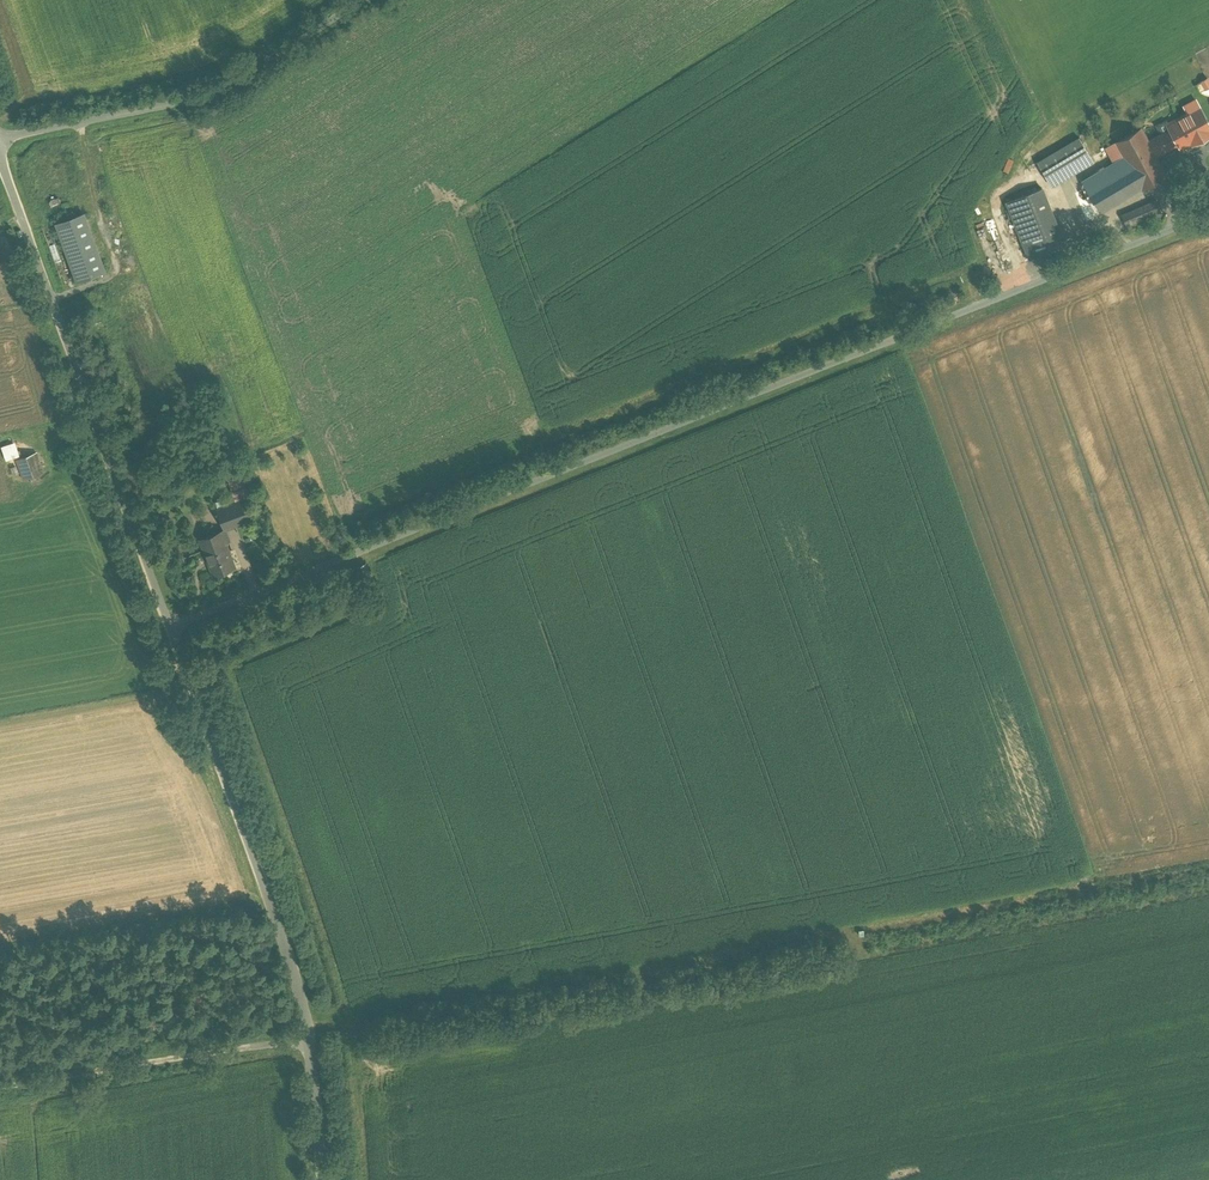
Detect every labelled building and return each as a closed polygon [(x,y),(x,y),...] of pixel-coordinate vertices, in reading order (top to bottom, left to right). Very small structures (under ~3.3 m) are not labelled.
[(1198,108),(1168,125),(1171,129),(1148,141),(1156,156),(1179,143),(1181,146),(1191,141),(1192,143),(1208,134),(1208,127),(1198,108)] [(1156,156),(1148,141),(1140,128),(1115,142),(1124,157),(1083,181),(1101,212),(1167,175),(1156,156)] [(1079,138),(1038,163),(1051,186),(1093,161),(1090,156),(1079,138)] [(1048,190),(1008,205),(1029,260),(1069,244),(1048,190)] [(1128,230),(1165,216),(1160,202),(1123,216),(1128,230)] [(84,215),(57,225),(77,279),(104,269),(84,215)] [(36,452),(17,459),(24,479),(30,477),(33,484),(42,480),(39,473),(44,472),(36,452)] [(243,469),(232,473),(234,479),(229,481),(233,491),(249,485),(243,469)] [(237,503),(218,509),(225,529),(244,522),(237,503)] [(222,533),(202,540),(205,549),(225,541),(222,533)] [(205,549),(214,574),(235,566),(226,541),(225,541),(205,549)] [(356,566),(363,585),(374,581),(367,562),(356,566)]
